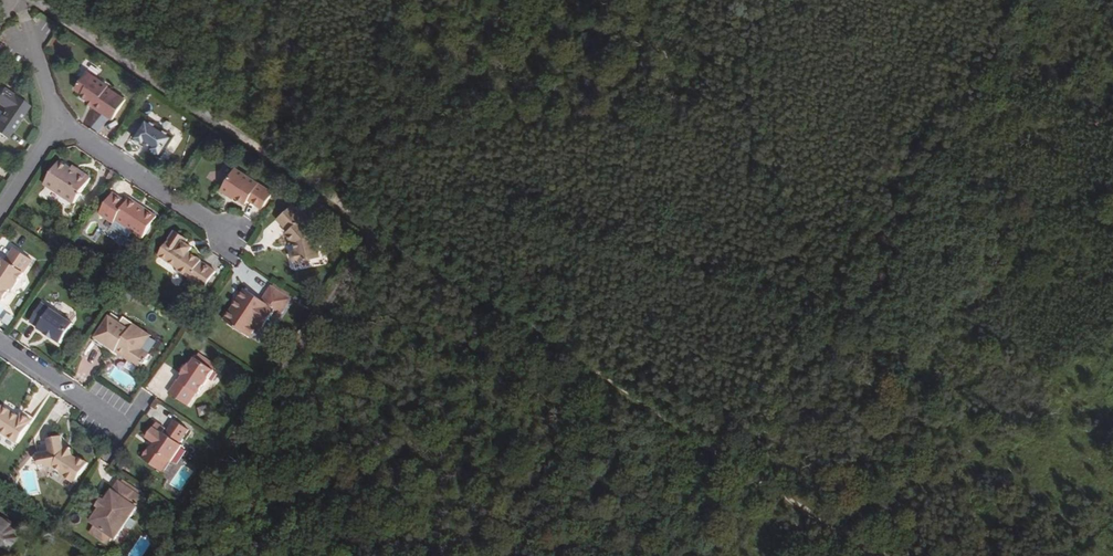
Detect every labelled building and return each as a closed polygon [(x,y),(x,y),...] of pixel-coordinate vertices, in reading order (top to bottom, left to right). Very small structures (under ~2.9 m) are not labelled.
[(92,85),(93,82),(72,69),(61,84),(67,89),(66,91),(80,102),(79,104),(98,116),(111,98),(92,85)] [(9,114),(7,112),(9,109),(12,110),(19,101),(0,88),(0,127),(9,114)] [(146,153),(161,133),(134,116),(120,136),(146,153)] [(47,160),(32,181),(61,202),(79,176),(66,167),(64,170),(47,160)] [(258,190),(222,165),(205,187),(213,194),(215,192),(231,202),(234,197),(247,205),(258,190)] [(147,215),(118,196),(117,199),(102,190),(88,211),(102,220),(104,217),(132,235),(147,215)] [(308,255),(303,232),(290,218),(292,216),(279,202),(264,216),(275,228),(272,230),(281,240),(280,246),(280,251),(283,255),(288,258),(294,259),(308,255)] [(171,241),(174,236),(163,229),(148,252),(166,264),(165,267),(177,275),(175,277),(190,287),(202,269),(187,259),(188,257),(176,249),(179,246),(171,241)] [(3,286),(23,256),(3,243),(0,247),(0,284),(3,286)] [(49,250),(43,246),(39,252),(45,256),(49,250)] [(260,276),(255,283),(274,296),(279,289),(260,276)] [(265,309),(274,296),(255,283),(247,296),(229,285),(222,295),(227,299),(222,305),(215,307),(210,315),(213,320),(234,333),(246,314),(251,317),(259,306),(265,309)] [(51,340),(63,322),(32,302),(21,319),(51,340)] [(11,325),(15,317),(7,313),(3,322),(11,325)] [(129,369),(139,355),(128,348),(137,334),(114,319),(110,325),(98,317),(83,338),(129,369)] [(159,386),(178,399),(186,386),(188,388),(204,365),(185,353),(181,359),(178,357),(159,386)] [(7,437),(21,416),(9,409),(8,411),(0,405),(0,432),(7,437)] [(146,439),(136,454),(156,466),(163,455),(167,456),(178,439),(175,437),(183,425),(170,417),(160,431),(147,423),(139,435),(146,439)] [(38,428),(40,442),(26,443),(28,458),(43,456),(53,463),(52,466),(64,473),(78,453),(68,446),(67,448),(62,445),(62,438),(53,439),(52,426),(38,428)] [(170,485),(183,491),(192,469),(180,464),(170,485)] [(25,497),(40,494),(35,469),(20,472),(25,497)] [(136,491),(109,474),(82,515),(87,519),(104,530),(108,532),(136,491)] [(19,531),(13,527),(17,520),(0,509),(0,539),(10,545),(19,531)] [(104,530),(87,519),(82,526),(99,537),(104,530)] [(152,543),(141,535),(127,555),(128,555),(142,555),(152,543)]
